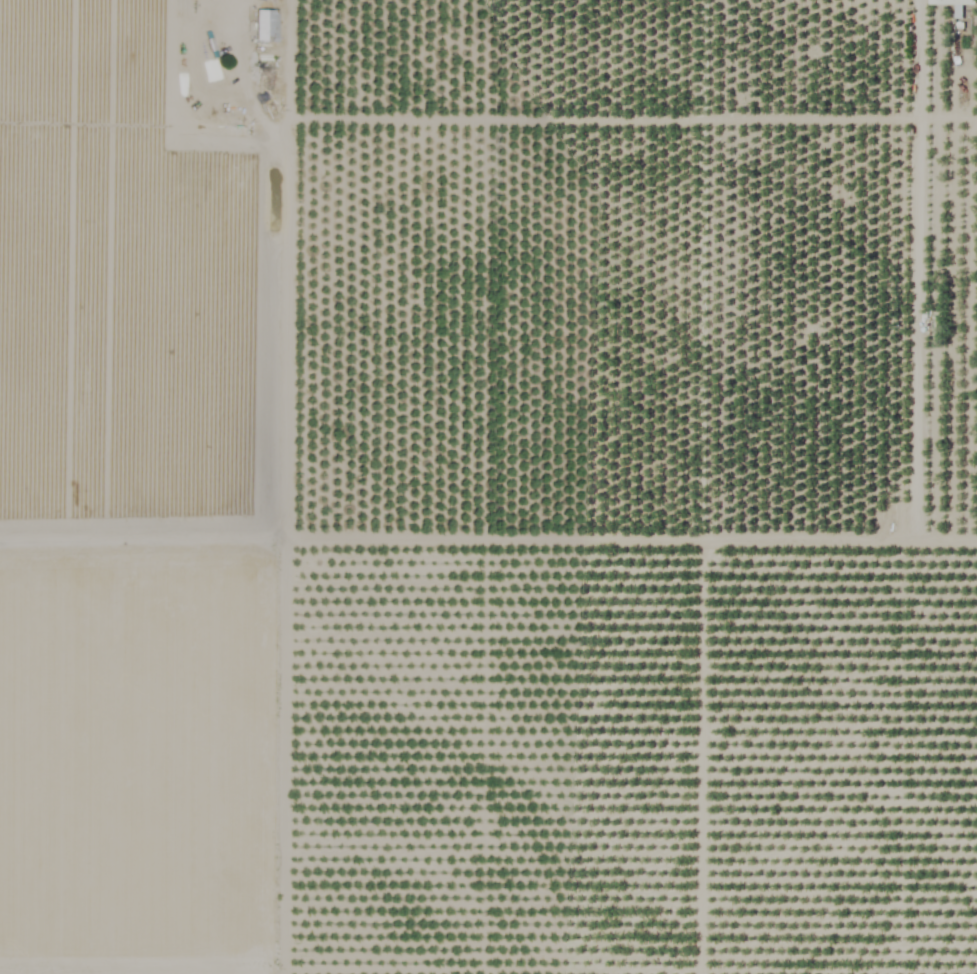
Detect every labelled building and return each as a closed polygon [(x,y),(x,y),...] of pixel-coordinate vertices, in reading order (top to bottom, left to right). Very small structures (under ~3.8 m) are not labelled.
[(254,10),(254,41),(276,41),(276,10),(254,10)]
